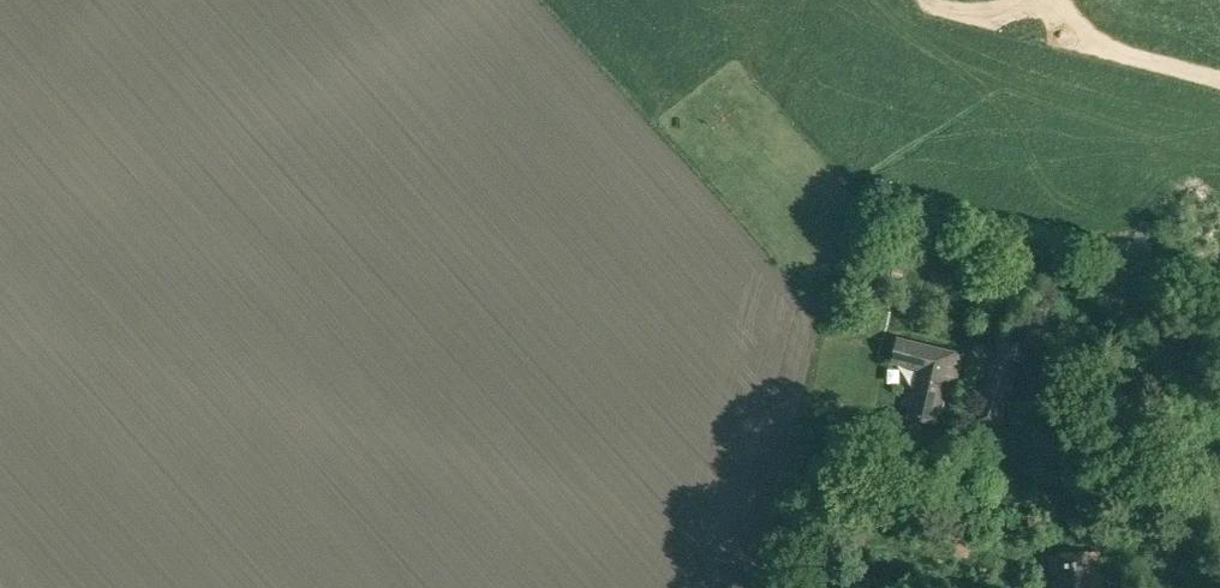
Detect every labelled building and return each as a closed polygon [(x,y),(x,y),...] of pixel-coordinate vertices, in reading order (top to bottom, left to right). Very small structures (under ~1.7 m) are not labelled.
[(890,364),(903,367),(917,370),(907,416),(939,421),(946,385),(956,387),(958,381),(963,352),(910,338),(897,335),(890,364)] [(1000,423),(1016,361),(1021,343),(995,335),(990,353),(972,417),(1000,423)] [(1044,521),(1029,523),(1031,541),(1046,540),(1044,521)] [(1095,546),(1048,552),(1053,587),(1101,587),(1095,546)]
